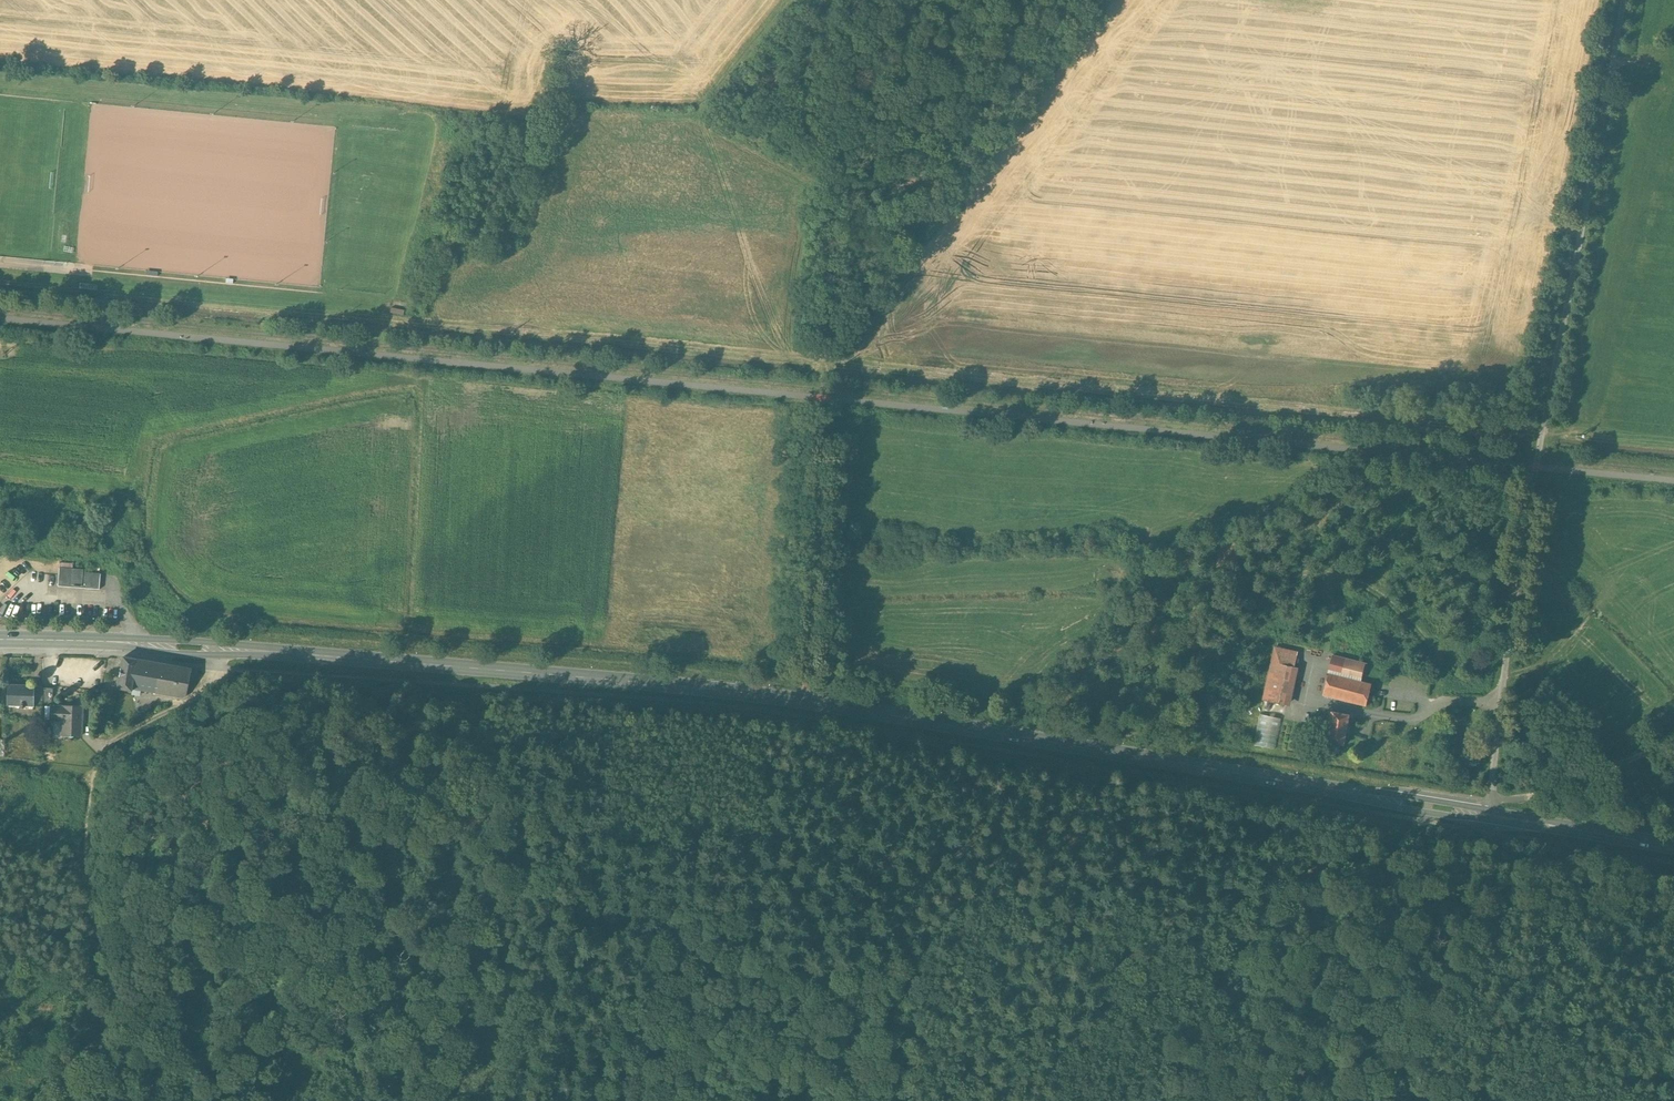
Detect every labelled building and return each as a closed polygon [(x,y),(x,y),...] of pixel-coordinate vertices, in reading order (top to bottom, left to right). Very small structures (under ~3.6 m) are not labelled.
[(83,570),(60,568),(58,586),(99,589),(101,574),(83,572),(83,570)] [(1267,700),(1282,702),(1293,704),(1300,669),(1296,668),(1299,651),(1276,647),(1267,700)] [(191,670),(137,660),(123,657),(117,688),(131,691),(132,691),(133,689),(183,698),(186,697),(191,670)] [(1372,678),(1330,668),(1326,689),(1367,699),(1372,678)] [(34,685),(8,684),(7,706),(21,706),(21,709),(23,709),(23,706),(34,707),(34,686),(34,685)] [(42,687),(34,686),(34,707),(42,707),(42,706),(42,694),(42,688),(42,687)] [(53,688),(42,688),(42,694),(42,706),(52,706),(52,705),(53,688)] [(1293,704),(1282,702),(1277,730),(1330,739),(1330,742),(1346,744),(1351,714),(1293,704)] [(52,705),(52,706),(51,720),(52,720),(52,717),(63,718),(62,734),(61,735),(82,736),(83,707),(52,705)]
